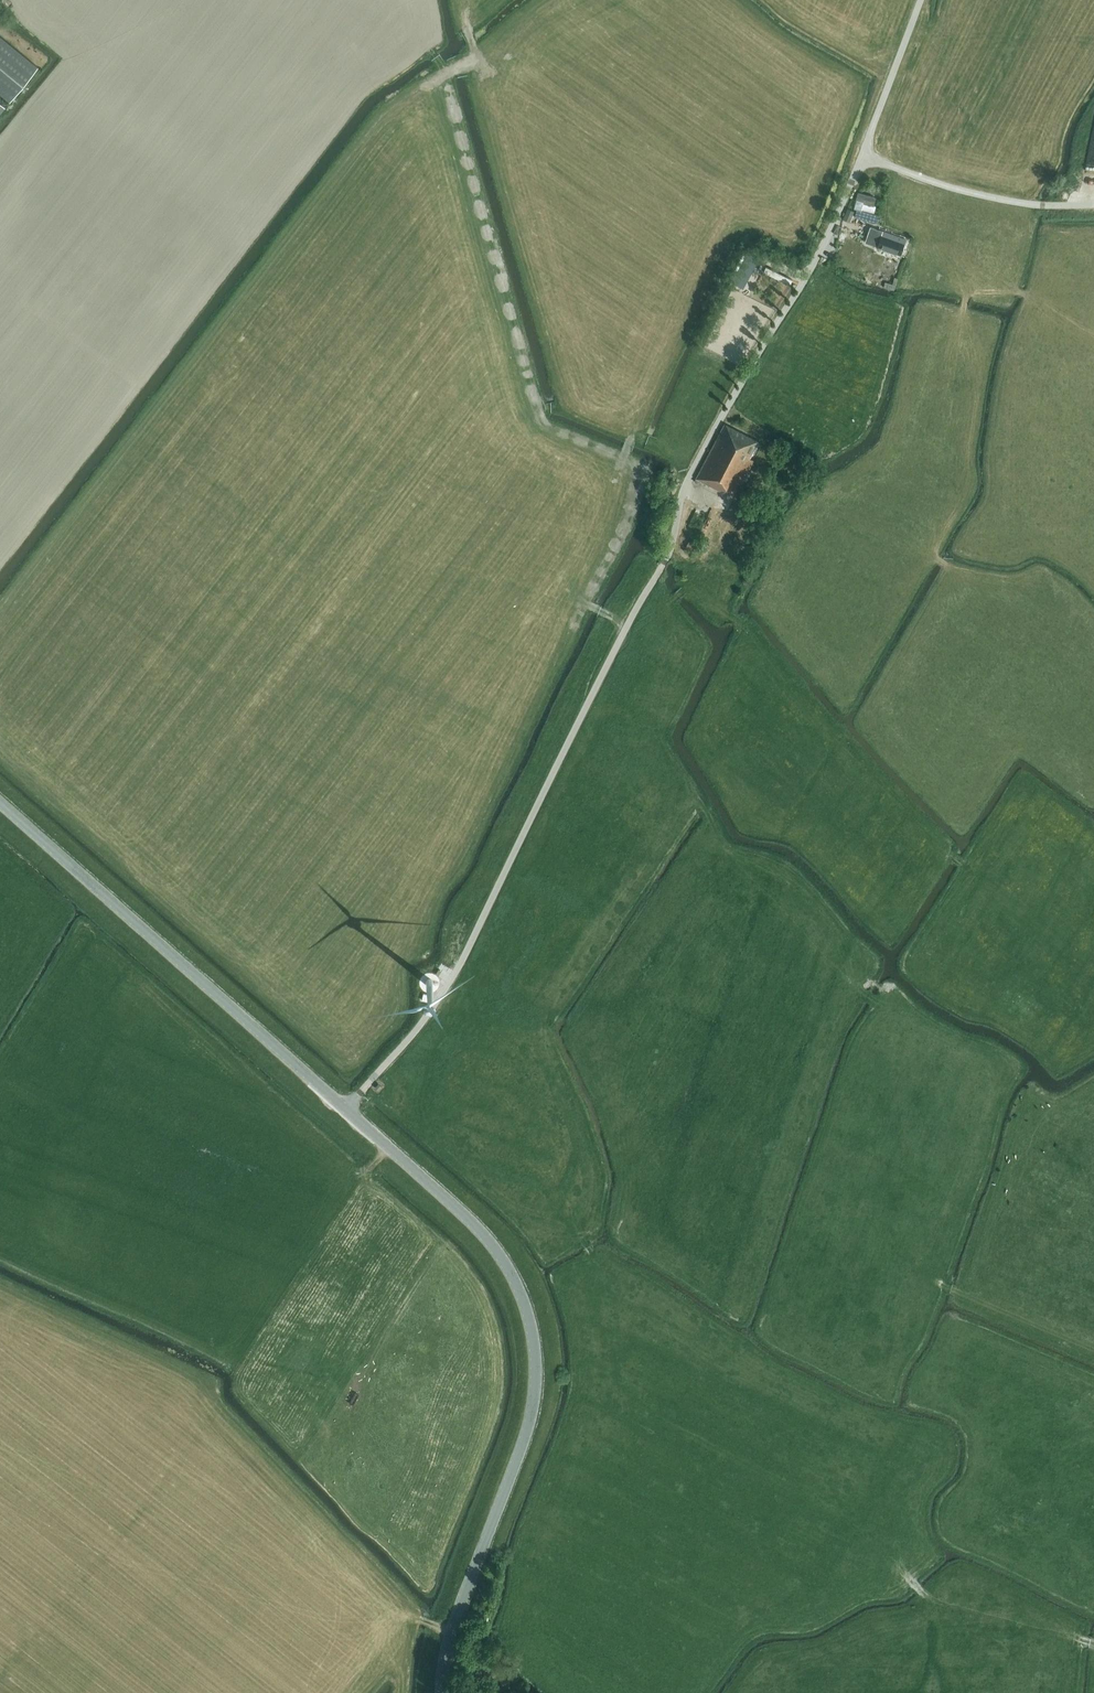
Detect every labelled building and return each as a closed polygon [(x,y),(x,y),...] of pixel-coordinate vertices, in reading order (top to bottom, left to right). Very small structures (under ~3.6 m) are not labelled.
[(38,67),(0,35),(0,94),(10,102),(38,67)] [(874,206),(876,198),(858,193),(856,201),(863,203),(874,206)] [(861,210),(874,213),(875,206),(874,206),(863,203),(861,210)] [(847,208),(843,219),(849,222),(853,211),(847,208)] [(879,214),(874,213),(861,210),(857,209),(855,217),(876,222),(879,214)] [(905,239),(906,239),(882,230),(882,231),(870,227),(865,242),(877,246),(876,246),(900,254),(902,250),(906,251),(909,240),(905,239)] [(727,280),(743,289),(759,258),(743,250),(727,280)] [(735,496),(753,460),(749,458),(754,451),(756,449),(758,445),(757,443),(758,441),(724,424),(696,478),(722,492),(723,490),(735,496)] [(667,492),(674,495),(679,482),(672,479),(667,492)] [(686,547),(697,553),(701,546),(689,540),(686,547)] [(431,987),(432,986),(433,986),(433,985),(433,984),(434,984),(434,983),(434,982),(433,981),(433,980),(432,980),(432,979),(431,979),(430,979),(429,979),(428,979),(427,979),(427,980),(426,980),(426,981),(426,982),(425,982),(425,983),(426,984),(426,985),(427,986),(428,986),(428,987),(429,987),(430,987),(431,987)] [(505,1672),(498,1676),(504,1687),(512,1682),(505,1672)]
